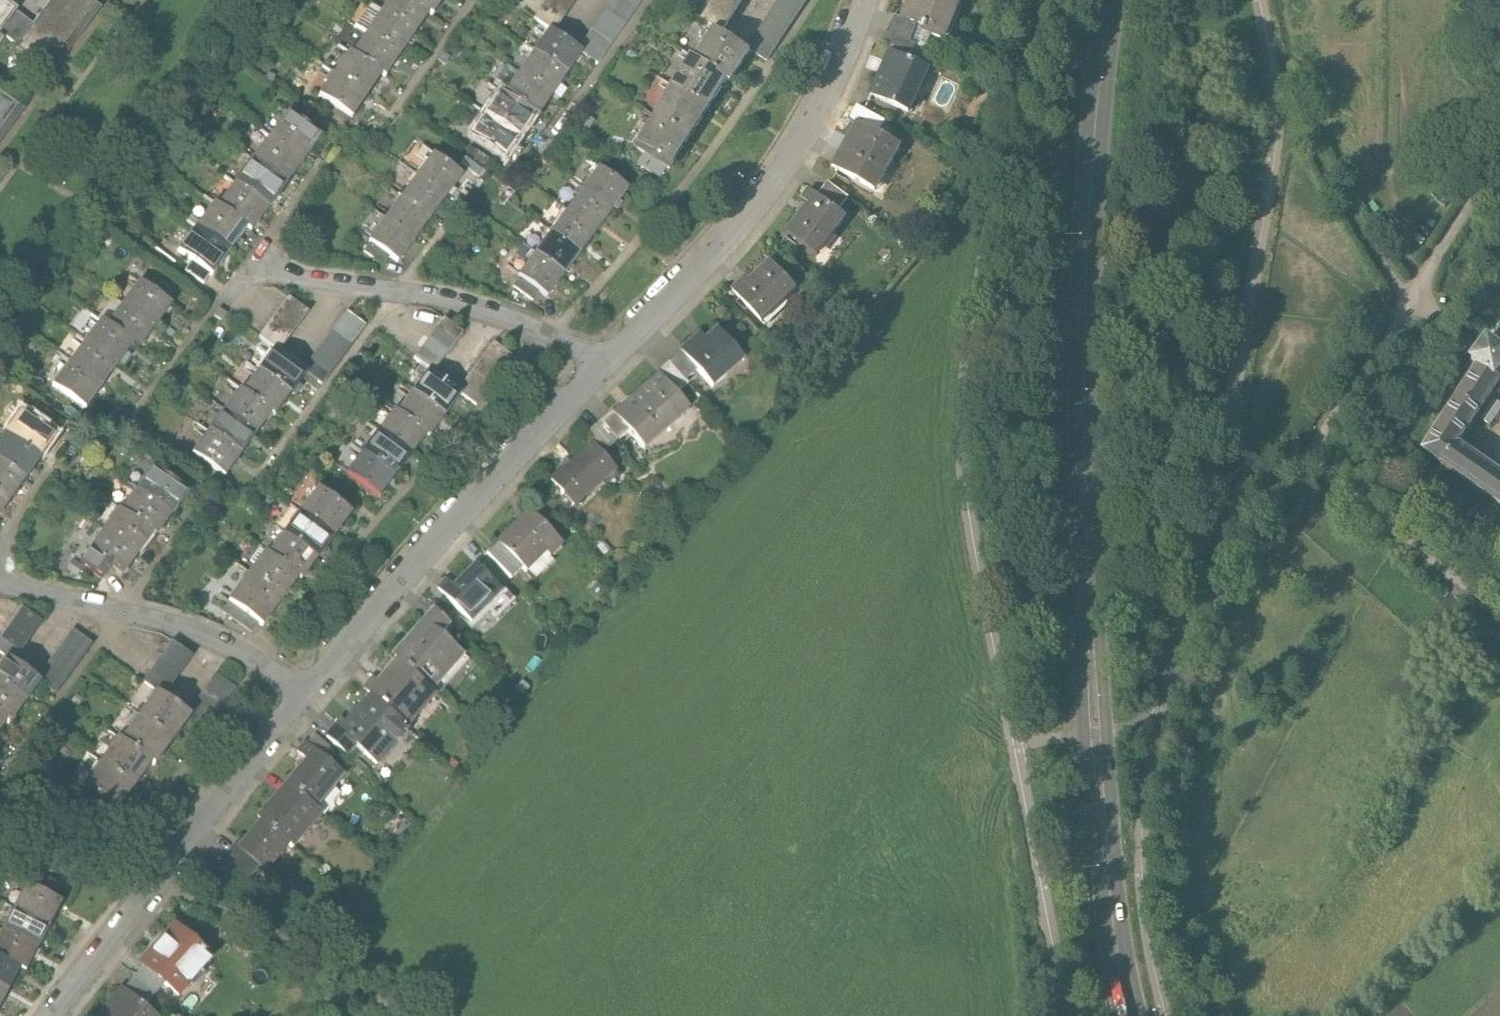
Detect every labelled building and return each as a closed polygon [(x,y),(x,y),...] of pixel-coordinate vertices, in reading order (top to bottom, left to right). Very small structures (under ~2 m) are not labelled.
[(3,0),(0,0),(0,32),(1,31),(16,11),(3,0)] [(33,23),(17,44),(15,47),(44,69),(95,2),(91,0),(51,0),(33,23)] [(383,13),(414,34),(429,13),(411,0),(391,0),(383,13)] [(443,0),(411,0),(429,13),(433,15),(443,0)] [(549,30),(554,33),(577,0),(549,0),(535,20),(549,30)] [(580,51),(583,53),(599,64),(643,0),(614,0),(580,51)] [(717,26),(722,30),(742,0),(715,0),(703,18),(717,26)] [(748,47),(751,49),(768,60),(807,0),(779,0),(748,47)] [(904,19),(919,25),(928,29),(927,33),(948,41),(964,0),(912,0),(904,19)] [(33,23),(16,11),(1,31),(17,44),(33,23)] [(399,56),(414,34),(383,13),(368,35),(399,56)] [(912,44),(919,25),(904,19),(897,16),(885,46),(914,57),(918,46),(912,44)] [(717,26),(697,56),(728,76),(731,79),(745,58),(751,49),(748,47),(722,30),(717,26)] [(549,30),(534,51),(568,75),(577,62),(583,53),(580,51),(554,33),(549,30)] [(384,78),(399,56),(368,35),(353,56),(381,76),(384,78)] [(534,51),(519,73),(553,96),(562,83),(568,75),(534,51)] [(349,54),(334,75),(366,97),(381,76),(353,56),(349,54)] [(892,54),(871,98),(910,116),(931,72),(892,54)] [(695,55),(675,85),(708,107),(720,87),(728,76),(697,56),(695,55)] [(519,73),(505,95),(534,115),(538,118),(549,103),(553,96),(519,73)] [(363,111),(366,97),(334,75),(331,89),(363,111)] [(675,85),(655,116),(688,137),(702,116),(708,107),(675,85)] [(18,105),(0,93),(0,130),(18,105)] [(529,123),(534,115),(505,95),(502,93),(487,115),(519,137),(529,123)] [(299,109),(270,139),(302,163),(331,132),(299,109)] [(513,146),(519,137),(487,115),(472,137),(504,159),(513,146)] [(681,147),(688,137),(655,116),(635,146),(668,167),(681,147)] [(902,147),(861,123),(836,167),(878,191),(902,147)] [(285,186),(302,163),(270,139),(252,163),(285,186)] [(434,156),(418,178),(445,198),(462,177),(434,156)] [(267,210),(285,186),(252,163),(235,186),(267,210)] [(600,170),(584,192),(611,212),(619,202),(627,191),(600,170)] [(429,220),(445,198),(418,178),(402,199),(429,220)] [(830,184),(820,197),(841,212),(850,200),(830,184)] [(250,233),(267,210),(235,186),(218,210),(245,230),(250,233)] [(820,197),(811,189),(803,199),(811,205),(790,232),(820,256),(849,218),(841,212),(820,197)] [(601,225),(611,212),(584,192),(568,213),(595,233),(601,225)] [(413,242),(429,220),(402,199),(385,221),(413,242)] [(213,207),(196,230),(228,253),(245,230),(218,210),(213,207)] [(586,246),(595,233),(568,213),(552,235),(579,255),(586,246)] [(397,263),(413,242),(385,221),(369,243),(371,244),(389,258),(397,263)] [(211,277),(228,253),(196,230),(179,253),(192,263),(210,276),(211,277)] [(569,267),(579,255),(552,235),(536,256),(563,276),(569,267)] [(365,252),(383,266),(389,258),(371,244),(365,252)] [(556,286),(563,276),(536,256),(520,278),(521,279),(540,293),(547,298),(556,286)] [(748,276),(733,290),(763,323),(799,290),(772,261),(751,280),(748,276)] [(203,285),(210,276),(192,263),(186,272),(203,285)] [(515,287),(533,301),(540,293),(521,279),(515,287)] [(139,282),(122,304),(154,328),(170,306),(139,282)] [(260,338),(276,350),(278,352),(308,313),(289,299),(260,338)] [(139,349),(154,328),(122,304),(107,325),(131,343),(139,349)] [(347,313),(304,371),(305,372),(321,384),(365,326),(347,313)] [(100,320),(84,341),(116,365),(131,343),(107,325),(100,320)] [(415,359),(431,371),(434,373),(463,334),(444,320),(415,359)] [(701,336),(681,353),(697,372),(712,389),(744,362),(718,332),(706,341),(701,336)] [(1499,365),(1499,340),(1491,349),(1481,341),(1475,349),(1466,362),(1475,369),(1417,451),(1499,510),(1499,480),(1452,446),(1497,384),(1490,379),(1499,365)] [(100,386),(116,365),(84,341),(69,363),(100,386)] [(494,342),(457,391),(461,393),(476,405),(513,356),(494,342)] [(276,350),(260,371),(289,393),(298,382),(305,372),(304,371),(278,352),(276,350)] [(681,353),(669,363),(685,382),(697,372),(681,353)] [(84,407),(100,386),(69,363),(53,384),(84,407)] [(658,373),(659,375),(677,396),(689,386),(685,382),(669,363),(658,373)] [(283,403),(289,393),(260,371),(244,393),(271,412),(274,415),(283,403)] [(431,371),(415,392),(445,414),(461,393),(457,391),(434,373),(431,371)] [(659,375),(612,414),(627,432),(643,450),(690,410),(677,396),(659,375)] [(241,390),(225,411),(255,434),(263,422),(271,412),(244,393),(241,390)] [(429,435),(445,414),(415,392),(399,413),(426,433),(429,435)] [(21,410),(5,431),(40,456),(55,435),(21,410)] [(225,411),(209,432),(239,455),(247,443),(255,434),(225,411)] [(396,411),(380,432),(410,454),(426,433),(399,413),(396,411)] [(612,414),(601,424),(616,442),(627,432),(612,414)] [(617,443),(616,442),(601,424),(590,434),(597,443),(594,445),(603,455),(617,443)] [(0,438),(0,459),(24,477),(40,456),(5,431),(0,438)] [(232,464),(239,455),(209,432),(193,453),(223,476),(232,464)] [(380,432),(364,453),(394,475),(410,454),(380,432)] [(594,445),(552,481),(574,507),(616,471),(603,455),(594,445)] [(378,496),(394,475),(364,453),(349,474),(378,496)] [(9,498),(24,477),(0,459),(0,491),(9,498)] [(153,469),(137,491),(172,516),(187,494),(153,469)] [(320,489),(304,511),(336,535),(352,513),(320,489)] [(9,498),(0,491),(0,510),(9,498)] [(156,537),(172,516),(137,491),(121,512),(152,534),(156,537)] [(119,510),(103,531),(136,556),(152,534),(121,512),(119,510)] [(304,511),(288,532),(320,556),(336,535),(304,511)] [(531,513),(500,543),(524,567),(528,571),(547,553),(551,557),(563,545),(531,513)] [(121,577),(136,556),(103,531),(87,553),(121,577)] [(302,580),(320,556),(288,532),(270,556),(299,577),(302,580)] [(512,579),(524,567),(500,543),(489,555),(512,579)] [(77,546),(72,554),(80,560),(86,552),(77,546)] [(267,553),(251,574),(284,598),(299,577),(270,556),(267,553)] [(445,582),(438,589),(460,611),(457,614),(468,625),(471,622),(472,623),(502,594),(475,567),(452,589),(445,582)] [(263,625),(284,598),(251,574),(231,601),(260,622),(263,625)] [(231,601),(223,612),(251,633),(260,622),(231,601)] [(7,658),(13,662),(42,623),(22,608),(0,637),(0,652),(7,658)] [(435,610),(424,621),(441,636),(451,625),(435,610)] [(393,655),(399,660),(433,691),(464,657),(441,636),(424,621),(393,655)] [(73,630),(36,679),(40,682),(55,693),(92,644),(73,630)] [(143,682),(158,693),(163,697),(193,657),(173,642),(143,682)] [(0,667),(0,684),(24,702),(40,682),(36,679),(13,662),(7,658),(0,667)] [(364,689),(371,696),(407,729),(438,696),(433,691),(399,660),(377,683),(372,679),(364,689)] [(216,675),(187,715),(190,717),(206,729),(235,689),(216,675)] [(24,702),(0,684),(0,717),(6,721),(9,723),(24,702)] [(158,693),(139,718),(172,742),(190,717),(187,715),(163,697),(158,693)] [(359,746),(379,765),(410,731),(407,729),(371,696),(340,729),(359,746)] [(154,765),(172,742),(139,718),(122,741),(151,763),(154,765)] [(359,746),(340,729),(336,725),(325,737),(348,758),(359,746)] [(119,739),(101,763),(133,787),(151,763),(122,741),(119,739)] [(308,760),(287,785),(317,810),(344,778),(305,744),(298,752),(308,760)] [(116,811),(133,787),(101,763),(84,787),(116,811)] [(323,815),(317,810),(287,785),(258,817),(262,821),(290,845),(294,848),(323,815)] [(266,873),(290,845),(262,821),(242,843),(238,849),(254,863),(266,873)] [(238,881),(254,863),(238,849),(242,843),(239,841),(218,864),(238,881)] [(27,885),(15,908),(50,926),(62,903),(27,885)] [(15,908),(3,930),(38,949),(50,926),(15,908)] [(144,965),(147,967),(166,985),(179,996),(211,962),(174,928),(152,951),(155,954),(144,965)] [(38,949),(3,930),(0,935),(0,959),(18,968),(25,972),(38,949)] [(6,990),(18,968),(0,959),(0,986),(6,990)] [(147,967),(124,992),(143,1009),(166,985),(147,967)] [(98,1015),(151,1015),(143,1009),(124,992),(122,990),(98,1015)]
